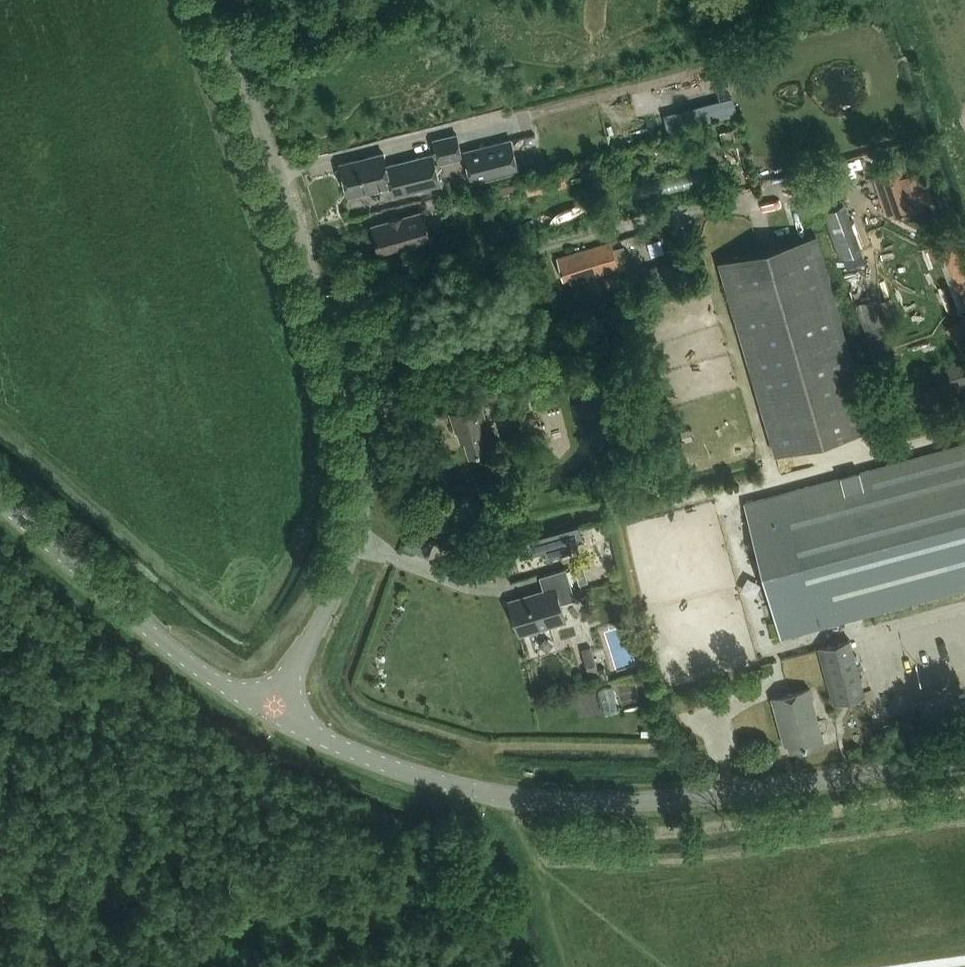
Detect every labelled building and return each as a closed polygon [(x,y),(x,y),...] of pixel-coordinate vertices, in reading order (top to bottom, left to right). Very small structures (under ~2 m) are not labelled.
[(439,163),(463,157),(457,132),(433,138),(439,163)] [(463,150),(471,183),(519,171),(511,138),(463,150)] [(346,184),(349,194),(391,184),(393,193),(441,182),(433,152),(387,163),(384,150),(341,161),(343,171),(341,175),(343,182),(346,184)] [(905,164),(874,175),(887,212),(894,209),(896,215),(920,206),(919,203),(932,198),(922,169),(909,174),(905,164)] [(841,256),(863,248),(846,202),(824,211),(841,256)] [(373,224),(380,250),(430,236),(423,210),(373,224)] [(776,454),(872,427),(817,233),(719,260),(776,454)] [(557,257),(564,278),(570,276),(572,282),(620,267),(612,240),(557,257)] [(673,259),(643,266),(648,284),(662,281),(663,286),(679,282),(673,259)] [(496,375),(473,382),(479,401),(503,394),(496,375)] [(470,453),(495,445),(481,402),(451,412),(456,431),(458,430),(461,439),(465,438),(470,453)] [(964,587),(964,442),(744,501),(781,637),(964,587)] [(533,553),(545,550),(548,558),(571,551),(569,543),(584,539),(579,524),(529,539),(533,553)] [(574,564),(577,575),(586,572),(583,562),(574,564)] [(561,602),(576,598),(566,567),(540,575),(544,589),(509,599),(520,634),(566,619),(561,602)] [(850,638),(819,646),(834,703),(865,694),(850,638)] [(592,646),(582,648),(589,673),(599,670),(592,646)] [(795,748),(824,740),(810,687),(772,697),(785,744),(793,741),(795,748)] [(482,874),(487,872),(496,869),(493,861),(479,865),(482,874)]
